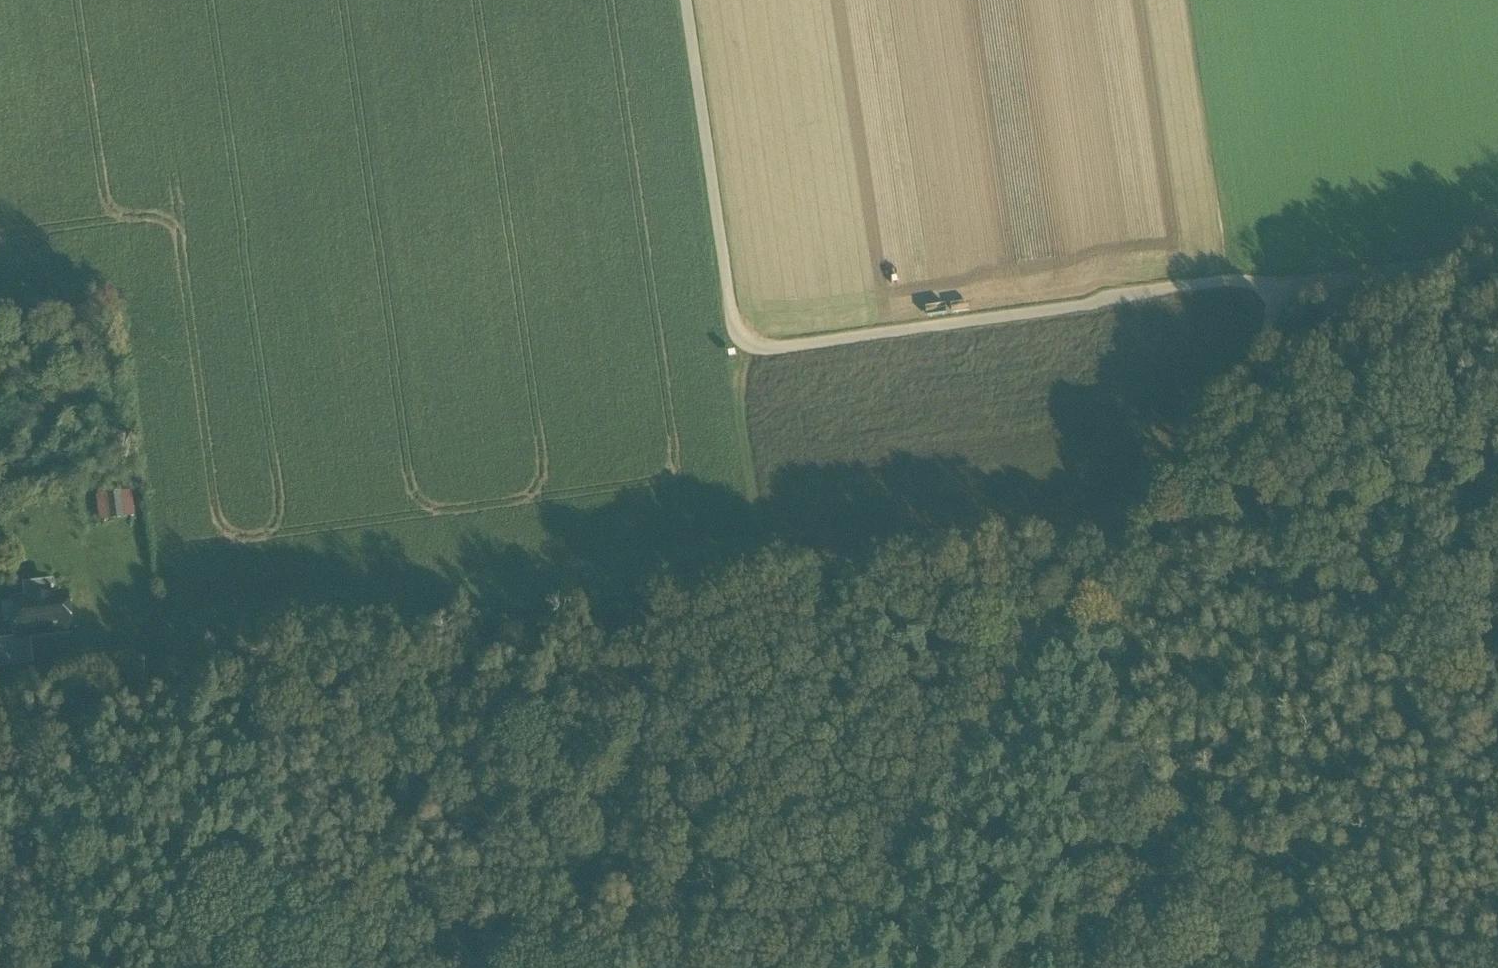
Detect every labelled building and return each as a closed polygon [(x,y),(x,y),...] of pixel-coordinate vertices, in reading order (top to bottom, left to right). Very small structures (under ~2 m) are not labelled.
[(126,485),(127,512),(137,511),(135,484),(126,485)] [(118,487),(98,488),(100,515),(119,514),(118,487)] [(22,580),(24,596),(55,592),(53,576),(22,580)] [(69,625),(66,591),(55,592),(24,596),(14,597),(18,631),(69,625)] [(30,658),(29,645),(18,646),(16,635),(0,637),(0,662),(30,658)]
